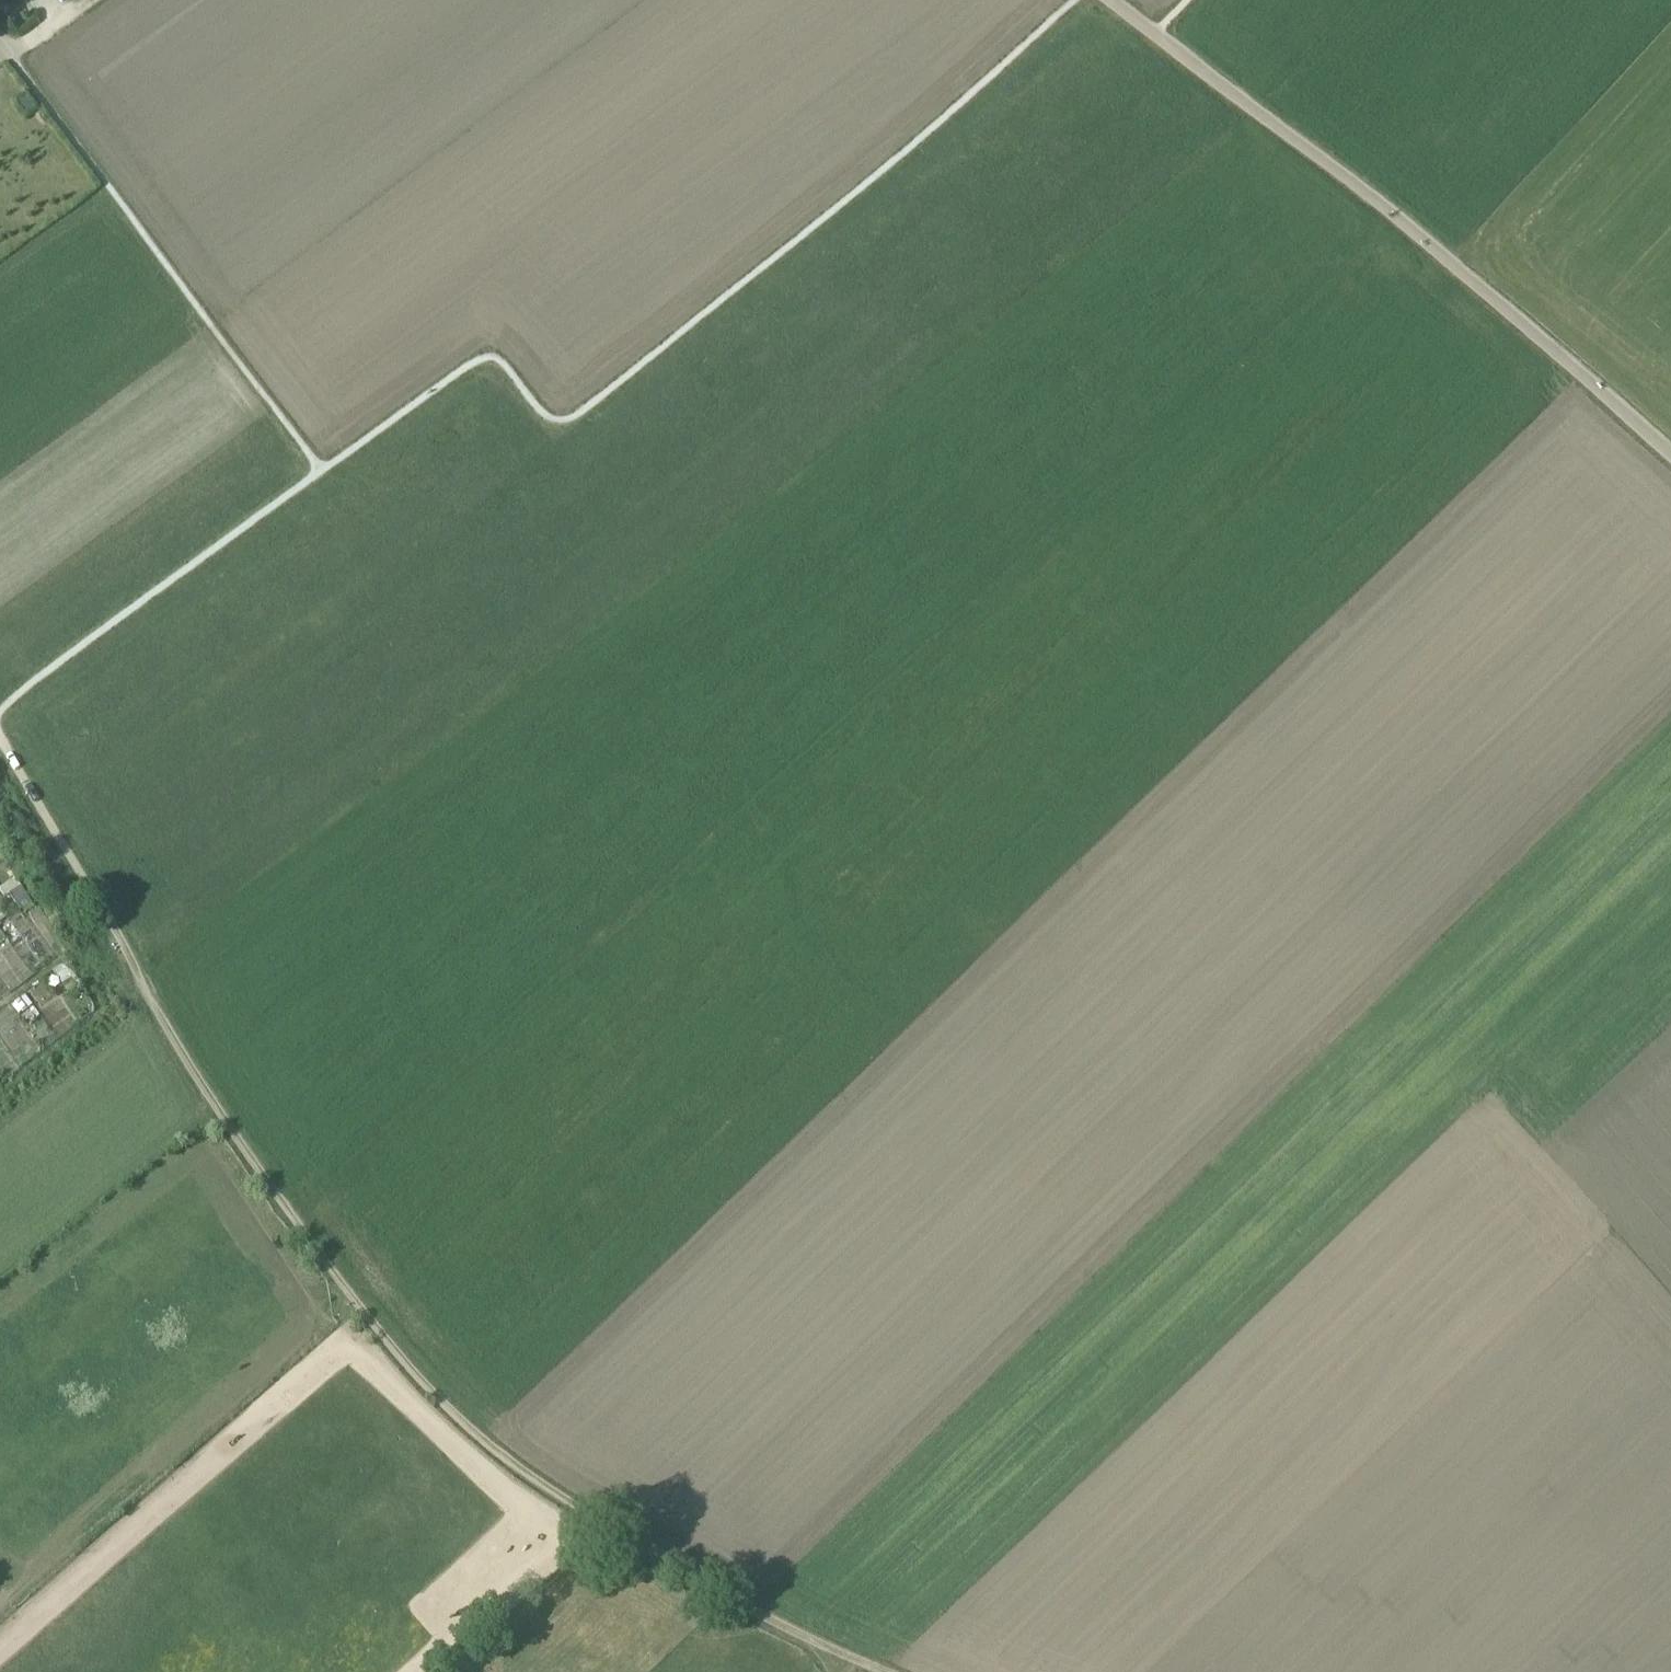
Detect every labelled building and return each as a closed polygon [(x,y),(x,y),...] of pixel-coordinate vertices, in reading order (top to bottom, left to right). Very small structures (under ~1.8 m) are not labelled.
[(16,102),(25,114),(34,107),(26,95),(16,102)] [(5,884),(0,888),(6,896),(8,895),(11,893),(7,887),(5,884)] [(15,1003),(12,1006),(18,1013),(20,1011),(21,1011),(21,1012),(31,1004),(24,995),(15,1002),(15,1003)]
